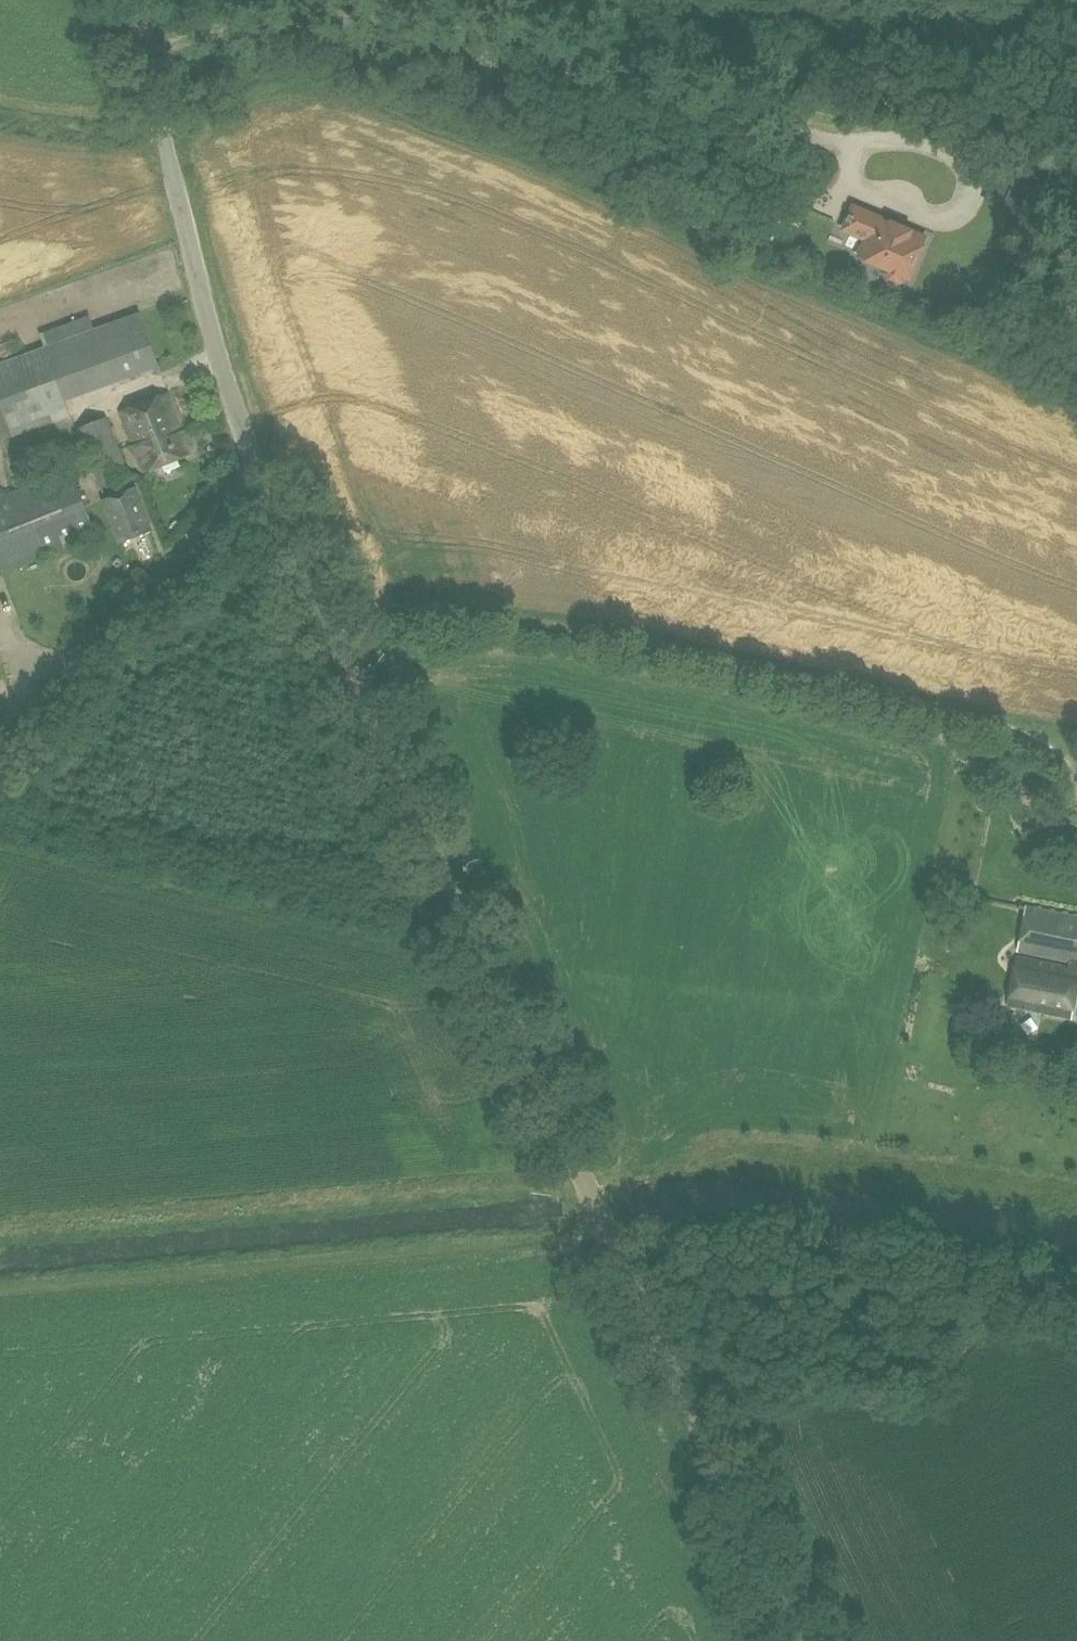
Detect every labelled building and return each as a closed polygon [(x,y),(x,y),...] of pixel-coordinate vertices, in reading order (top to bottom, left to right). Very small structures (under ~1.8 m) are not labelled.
[(854,210),(846,230),(869,240),(861,258),(888,270),(886,275),(888,281),(896,284),(902,282),(904,277),(908,279),(925,241),(854,210)] [(157,360),(140,314),(86,333),(103,379),(157,360)] [(192,454),(170,393),(121,412),(145,472),(192,454)] [(108,418),(81,429),(105,487),(131,477),(108,418)] [(72,469),(0,497),(0,572),(98,534),(72,469)] [(108,499),(123,537),(149,526),(134,488),(108,499)] [(1076,988),(1076,917),(1026,907),(1017,952),(1070,962),(1069,967),(1016,958),(1007,1006),(1072,1018),(1076,988)]
